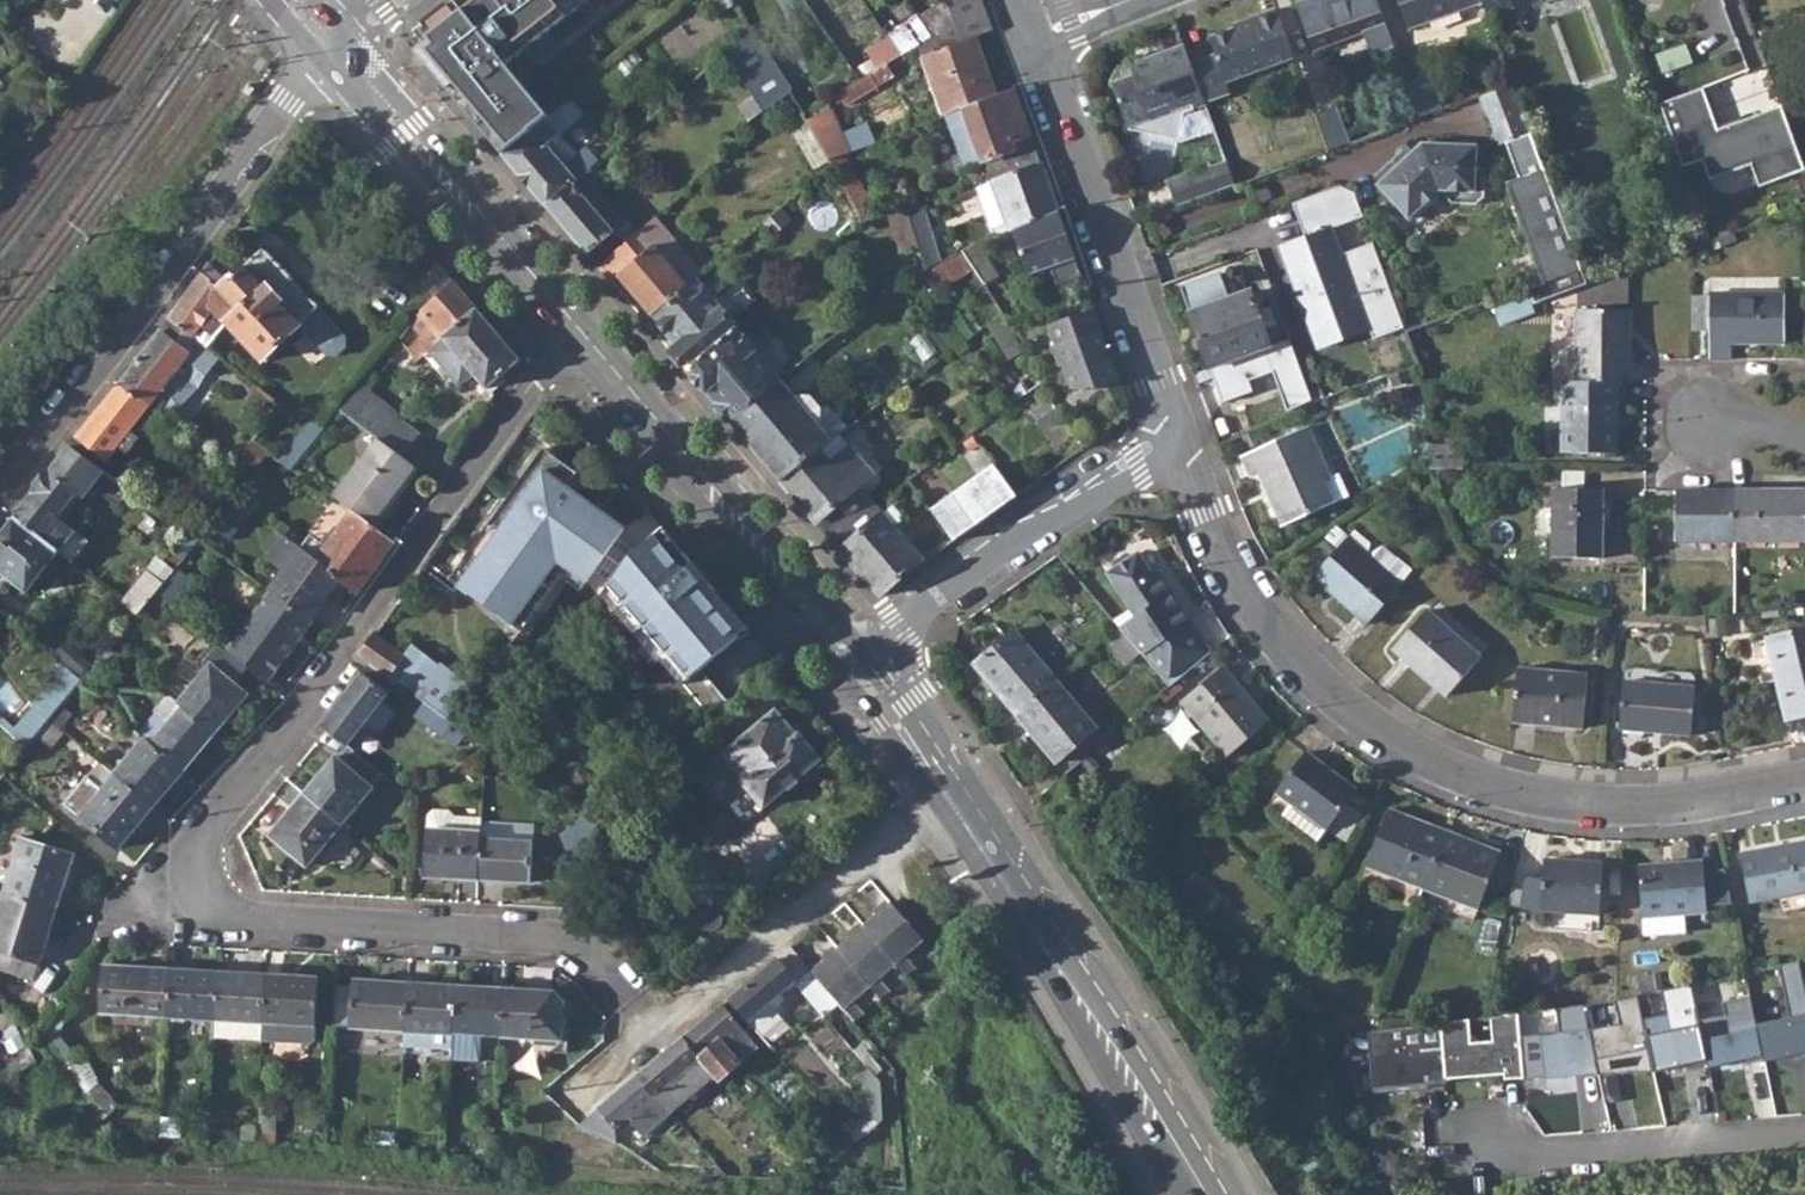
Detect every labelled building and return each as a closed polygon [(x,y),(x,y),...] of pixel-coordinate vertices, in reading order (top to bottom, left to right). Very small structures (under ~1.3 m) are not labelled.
[(0,25),(21,7),(14,0),(3,0),(0,3),(0,25)] [(416,30),(424,42),(414,49),(503,153),(551,117),(507,63),(589,0),(456,0),(416,30)] [(961,39),(975,34),(992,29),(982,0),(961,0),(946,5),(961,39)] [(1371,59),(1395,50),(1376,0),(1305,0),(1296,4),(1314,53),(1362,35),(1371,59)] [(1408,32),(1482,6),(1480,0),(1397,0),(1408,32)] [(1487,20),(1513,11),(1509,0),(1480,0),(1482,6),(1487,20)] [(1191,65),(1205,105),(1230,96),(1227,85),(1294,60),(1275,10),(1254,18),(1256,23),(1210,39),(1217,57),(1191,65)] [(914,21),(869,47),(880,67),(925,41),(914,21)] [(918,47),(944,115),(947,114),(997,94),(975,34),(961,39),(931,39),(918,47)] [(1183,43),(1120,65),(1111,84),(1127,127),(1150,119),(1156,133),(1195,118),(1192,110),(1205,105),(1191,65),(1183,43)] [(842,98),(846,105),(877,86),(870,75),(834,97),(836,101),(842,98)] [(1407,85),(1419,118),(1442,109),(1430,76),(1407,85)] [(1503,183),(1539,285),(1529,288),(1534,303),(1582,286),(1509,86),(1478,97),(1496,146),(1502,144),(1515,179),(1503,183)] [(985,159),(993,184),(1041,164),(1013,88),(997,94),(947,114),(965,166),(985,159)] [(1741,123),(1741,126),(1731,130),(1729,126),(1717,130),(1702,89),(1659,104),(1681,168),(1702,161),(1709,181),(1750,166),(1758,187),(1804,171),(1781,107),(1741,123)] [(739,105),(749,120),(764,110),(753,95),(739,105)] [(503,153),(548,206),(591,169),(598,163),(587,149),(573,160),(559,172),(542,150),(556,138),(583,116),(571,100),(551,117),(503,153)] [(810,123),(830,160),(847,153),(879,141),(868,121),(846,131),(828,100),(805,114),(810,123)] [(1315,117),(1328,152),(1351,143),(1338,108),(1315,117)] [(830,160),(810,123),(795,132),(816,168),(830,160)] [(573,160),(556,138),(542,150),(559,172),(573,160)] [(1378,186),(1410,219),(1439,190),(1444,191),(1444,196),(1451,203),(1476,204),(1484,197),(1485,169),(1477,169),(1478,144),(1423,141),(1378,186)] [(830,160),(865,224),(880,217),(847,153),(830,160)] [(1165,182),(1175,208),(1235,186),(1225,160),(1165,182)] [(993,184),(1009,228),(1012,226),(1057,210),(1041,164),(993,184)] [(548,206),(588,254),(613,232),(626,222),(601,193),(607,188),(591,169),(548,206)] [(1339,186),(1294,203),(1307,236),(1280,246),(1299,296),(1303,309),(1312,333),(1365,312),(1371,326),(1375,338),(1406,326),(1356,193),(1339,186)] [(891,196),(897,209),(906,205),(912,202),(905,189),(891,196)] [(1057,210),(1012,226),(1029,274),(1050,267),(1057,283),(1080,274),(1057,210)] [(598,266),(612,282),(618,276),(670,232),(657,217),(598,266)] [(618,276),(651,315),(695,279),(704,272),(670,232),(618,276)] [(959,246),(983,283),(998,274),(976,240),(959,246)] [(226,322),(263,361),(320,307),(264,247),(229,281),(211,260),(201,274),(218,291),(207,303),(226,322)] [(430,299),(454,281),(439,263),(415,281),(430,299)] [(201,342),(204,344),(226,322),(207,303),(218,291),(201,274),(171,319),(201,342)] [(737,330),(695,279),(651,315),(677,346),(670,351),(688,371),(737,330)] [(1270,346),(1264,330),(1257,311),(1251,293),(1222,303),(1213,279),(1182,290),(1217,390),(1254,375),(1246,355),(1270,346)] [(409,349),(417,359),(427,351),(443,338),(478,309),(454,281),(430,299),(422,307),(440,327),(434,332),(432,329),(409,349)] [(1715,327),(1715,358),(1736,357),(1736,340),(1789,340),(1789,290),(1715,291),(1715,294),(1715,327)] [(1696,294),(1696,328),(1715,327),(1715,294),(1696,294)] [(1297,312),(1303,309),(1299,296),(1292,299),(1297,312)] [(1504,321),(1536,311),(1532,297),(1500,307),(1504,321)] [(1270,306),(1257,311),(1264,330),(1277,325),(1270,306)] [(521,361),(478,309),(443,338),(427,351),(458,387),(473,374),(486,389),(521,361)] [(1118,381),(1093,310),(1049,325),(1057,345),(1052,346),(1060,369),(1064,367),(1069,385),(1080,391),(1093,387),(1094,390),(1118,381)] [(1578,310),(1578,380),(1617,380),(1629,380),(1629,310),(1578,310)] [(1317,346),(1371,326),(1365,312),(1312,333),(1317,346)] [(201,342),(171,319),(161,333),(191,355),(201,342)] [(706,393),(732,423),(759,401),(781,382),(737,330),(688,371),(706,393)] [(191,355),(161,333),(121,384),(150,406),(171,422),(199,386),(179,370),(191,355)] [(1561,451),(1616,451),(1617,380),(1578,380),(1555,380),(1555,399),(1561,400),(1561,451)] [(732,423),(734,426),(783,384),(781,382),(759,401),(732,423)] [(79,437),(108,459),(118,445),(128,452),(140,438),(131,430),(150,406),(121,384),(79,437)] [(791,395),(783,384),(734,426),(781,481),(791,473),(833,441),(820,427),(821,409),(809,396),(791,395)] [(396,414),(359,386),(356,390),(355,391),(393,420),(396,414)] [(339,411),(374,436),(400,456),(414,436),(393,420),(355,391),(339,411)] [(1042,411),(1059,435),(1070,427),(1049,397),(1042,401),(1046,408),(1042,411)] [(828,404),(821,409),(820,427),(833,441),(840,436),(849,429),(828,404)] [(281,462),(293,470),(294,467),(328,424),(318,416),(281,462)] [(253,441),(267,451),(279,435),(265,425),(253,441)] [(1283,525),(1334,503),(1324,482),(1332,478),(1309,426),(1241,455),(1250,474),(1259,471),(1283,525)] [(348,507),(371,524),(415,466),(400,456),(374,436),(330,494),(348,507)] [(781,481),(829,537),(873,504),(858,487),(873,475),(840,436),(833,441),(791,473),(781,481)] [(1446,438),(1446,448),(1464,448),(1464,438),(1446,438)] [(59,551),(73,562),(90,540),(65,522),(94,484),(120,505),(132,489),(72,445),(17,517),(59,551)] [(1464,471),(1464,448),(1446,448),(1428,447),(1432,471),(1464,471)] [(543,450),(449,580),(521,633),(567,569),(587,583),(594,573),(618,540),(625,530),(567,489),(577,474),(543,450)] [(998,461),(933,506),(957,540),(1022,494),(998,461)] [(1339,475),(1332,478),(1324,482),(1334,503),(1349,496),(1339,475)] [(1734,542),(1734,490),(1680,490),(1680,541),(1734,542)] [(1734,542),(1804,542),(1804,490),(1734,490),(1734,542)] [(1560,559),(1609,560),(1610,491),(1560,491),(1560,559)] [(150,502),(199,537),(210,523),(191,510),(186,516),(156,494),(150,502)] [(215,529),(232,541),(255,511),(238,497),(215,529)] [(829,537),(879,596),(921,558),(894,528),(903,520),(892,507),(882,516),(873,504),(829,537)] [(341,576),(360,591),(395,542),(371,524),(348,507),(313,555),(341,576)] [(59,551),(17,517),(0,537),(0,572),(25,593),(59,551)] [(701,670),(748,630),(664,530),(636,553),(631,557),(611,585),(603,597),(680,688),(683,686),(713,722),(731,706),(701,670)] [(1312,576),(1365,624),(1401,584),(1410,571),(1383,546),(1368,553),(1349,536),(1312,576)] [(594,573),(611,585),(631,557),(636,553),(618,540),(594,573)] [(273,591),(309,618),(341,576),(313,555),(303,547),(271,590),(273,591)] [(1110,566),(1105,568),(1137,616),(1120,627),(1142,653),(1172,688),(1209,655),(1190,625),(1192,624),(1173,596),(1175,595),(1159,571),(1154,575),(1151,571),(1136,548),(1132,551),(1125,550),(1110,559),(1110,566)] [(125,604),(138,615),(157,592),(178,568),(187,558),(176,551),(155,577),(148,571),(122,603),(125,604)] [(157,592),(188,617),(195,609),(182,597),(194,582),(178,568),(157,592)] [(228,650),(268,684),(314,621),(309,618),(273,591),(228,650)] [(1213,652),(1175,595),(1173,596),(1192,624),(1190,625),(1209,655),(1213,652)] [(85,650),(98,662),(110,647),(138,615),(125,604),(85,650)] [(1392,650),(1447,696),(1480,655),(1425,611),(1392,650)] [(1106,639),(1127,664),(1142,653),(1120,627),(1106,639)] [(972,663),(1015,715),(1057,680),(1015,629),(972,663)] [(1787,722),(1804,717),(1804,629),(1766,639),(1787,722)] [(374,633),(359,654),(371,662),(398,682),(426,703),(455,724),(464,711),(455,705),(469,685),(441,664),(439,666),(412,645),(405,655),(374,633)] [(349,746),(398,682),(371,662),(323,725),(349,746)] [(182,707),(215,734),(248,693),(211,663),(177,703),(182,707)] [(13,733),(26,746),(49,719),(61,705),(80,683),(82,681),(68,669),(13,733)] [(1184,701),(1228,756),(1269,722),(1223,669),(1184,701)] [(1585,675),(1517,669),(1511,723),(1580,730),(1585,675)] [(1015,715),(1064,776),(1107,741),(1057,680),(1015,715)] [(1695,688),(1624,681),(1620,729),(1690,735),(1695,688)] [(455,724),(426,703),(415,717),(443,737),(455,724)] [(49,719),(58,727),(71,712),(61,705),(49,719)] [(152,744),(184,771),(215,734),(182,707),(152,744)] [(741,785),(765,810),(819,763),(774,712),(722,758),(744,782),(741,785)] [(145,738),(115,775),(153,807),(184,771),(152,744),(145,738)] [(1319,843),(1355,790),(1305,755),(1277,794),(1292,805),(1282,818),(1319,843)] [(306,793),(342,825),(372,788),(336,757),(306,793)] [(66,803),(118,848),(153,807),(115,775),(101,762),(66,803)] [(552,862),(565,878),(604,844),(599,839),(658,787),(650,777),(613,809),(594,825),(566,850),(552,862)] [(594,825),(613,809),(596,790),(573,810),(583,817),(594,825)] [(271,836),(306,867),(342,825),(306,793),(271,836)] [(424,876),(478,879),(481,838),(482,822),(482,817),(458,816),(452,810),(434,809),(428,814),(424,876)] [(1366,868),(1422,890),(1444,834),(1388,812),(1366,868)] [(556,840),(566,850),(594,825),(583,817),(556,840)] [(482,822),(481,838),(532,841),(533,826),(482,822)] [(1419,900),(1473,921),(1499,855),(1444,834),(1422,890),(1419,900)] [(5,891),(57,908),(73,853),(20,837),(5,891)] [(529,881),(532,841),(481,838),(478,879),(529,881)] [(1752,902),(1804,892),(1804,842),(1741,853),(1752,902)] [(1639,868),(1644,919),(1645,937),(1686,932),(1684,915),(1708,912),(1705,861),(1639,868)] [(1605,866),(1545,863),(1542,911),(1602,915),(1605,866)] [(40,965),(57,908),(5,891),(0,905),(0,953),(40,965)] [(810,970),(852,1021),(860,1014),(849,1001),(868,986),(878,999),(887,992),(876,979),(894,964),(905,977),(913,970),(902,957),(921,941),(890,903),(810,970)] [(1749,1015),(1757,1050),(1758,1052),(1791,1045),(1792,1048),(1804,1046),(1804,1013),(1800,992),(1792,955),(1772,959),(1783,1007),(1749,1015)] [(729,999),(763,1038),(786,1018),(775,1006),(780,1001),(776,996),(795,980),(777,959),(729,999)] [(101,1013),(167,1017),(169,969),(103,965),(101,1013)] [(167,1017),(215,1020),(218,972),(169,969),(167,1017)] [(215,1020),(262,1023),(265,975),(218,972),(215,1020)] [(265,975),(262,1023),(274,1024),(274,1043),(308,1045),(314,1039),(318,978),(265,975)] [(353,1043),(404,1046),(405,1032),(407,983),(354,980),(350,1028),(353,1029),(353,1043)] [(407,983),(405,1032),(453,1034),(455,986),(407,983)] [(453,1034),(500,1037),(503,989),(455,986),(453,1034)] [(1718,1005),(1693,1010),(1703,1058),(1737,1051),(1737,1054),(1757,1050),(1749,1015),(1743,986),(1716,992),(1718,1005)] [(500,1037),(562,1040),(565,1002),(553,991),(503,989),(500,1037)] [(1555,1028),(1516,1032),(1521,1080),(1521,1082),(1573,1077),(1573,1079),(1596,1077),(1578,994),(1551,998),(1555,1028)] [(715,1074),(720,1079),(758,1045),(723,1005),(683,1038),(715,1074)] [(1438,1018),(1444,1082),(1501,1077),(1502,1082),(1521,1080),(1516,1032),(1514,1005),(1487,1010),(1489,1035),(1468,1037),(1466,1013),(1438,1018)] [(1438,1018),(1365,1031),(1371,1095),(1445,1088),(1444,1082),(1438,1018)] [(262,1023),(262,1042),(274,1043),(274,1024),(262,1023)] [(638,1076),(671,1114),(715,1074),(683,1038),(638,1076)] [(866,1111),(844,1130),(854,1142),(881,1119),(878,1080),(868,1068),(853,1080),(863,1092),(856,1099),(866,1111)] [(580,1125),(607,1139),(615,1129),(627,1119),(644,1138),(671,1114),(638,1076),(580,1125)] [(798,1167),(809,1179),(854,1142),(844,1130),(823,1107),(813,1115),(832,1136),(798,1167)] [(594,1161),(602,1163),(603,1163),(611,1158),(613,1149),(609,1142),(602,1139),(594,1141),(588,1152),(594,1161)]
